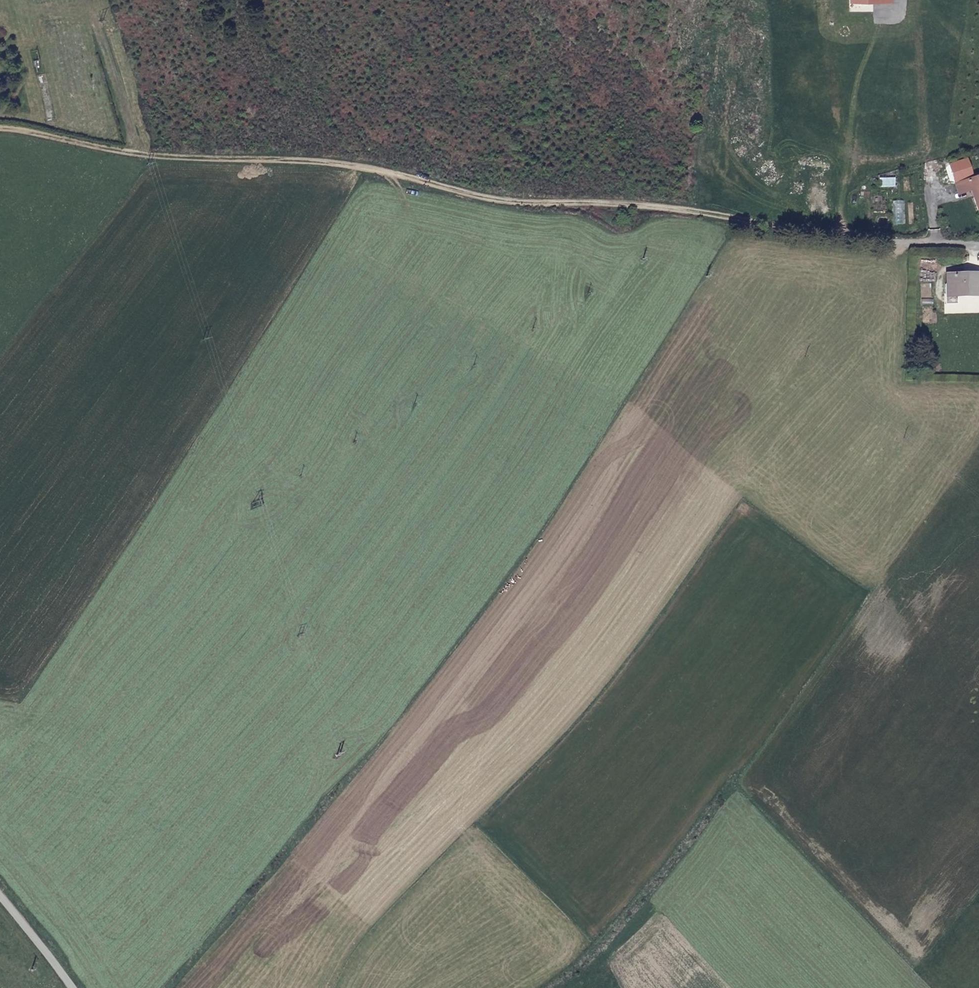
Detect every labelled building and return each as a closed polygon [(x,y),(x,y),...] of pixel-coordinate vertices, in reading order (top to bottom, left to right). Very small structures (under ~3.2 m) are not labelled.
[(959,178),(961,187),(975,182),(978,201),(978,173),(959,178)] [(975,272),(947,272),(948,292),(975,292),(975,272)]
